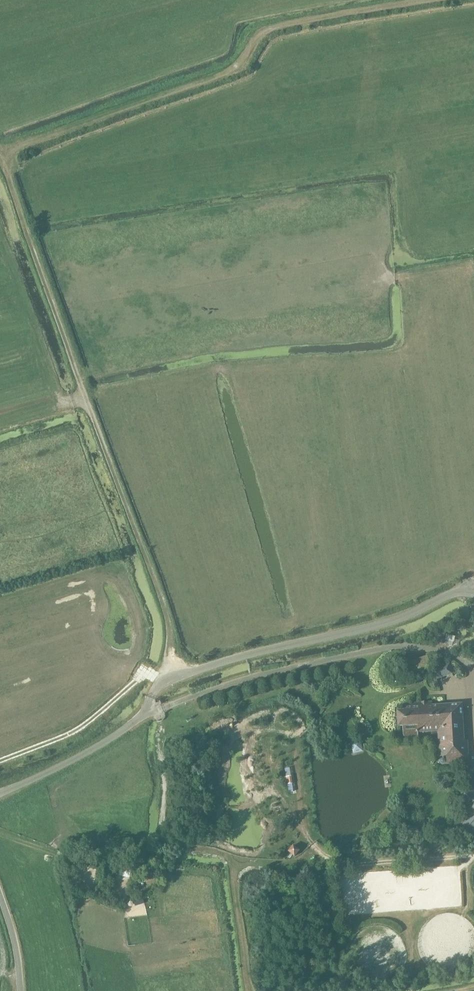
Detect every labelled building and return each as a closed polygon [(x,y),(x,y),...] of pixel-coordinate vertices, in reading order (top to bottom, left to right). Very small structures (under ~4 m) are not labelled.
[(447,634),(436,631),(433,642),(444,645),(447,634)] [(432,667),(436,679),(455,673),(451,661),(432,667)] [(446,757),(447,763),(468,762),(466,741),(460,742),(458,723),(462,723),(461,705),(431,707),(431,704),(403,705),(404,712),(397,712),(398,726),(403,726),(404,735),(404,737),(405,738),(406,738),(407,739),(418,738),(418,732),(431,731),(432,735),(433,736),(438,736),(440,757),(446,757)] [(350,742),(353,754),(363,751),(360,739),(350,742)] [(461,791),(463,834),(473,833),(473,791),(461,791)] [(409,826),(409,835),(423,835),(422,826),(409,826)] [(293,845),(288,852),(294,857),(299,850),(293,845)] [(132,864),(121,861),(119,869),(130,871),(132,864)]
